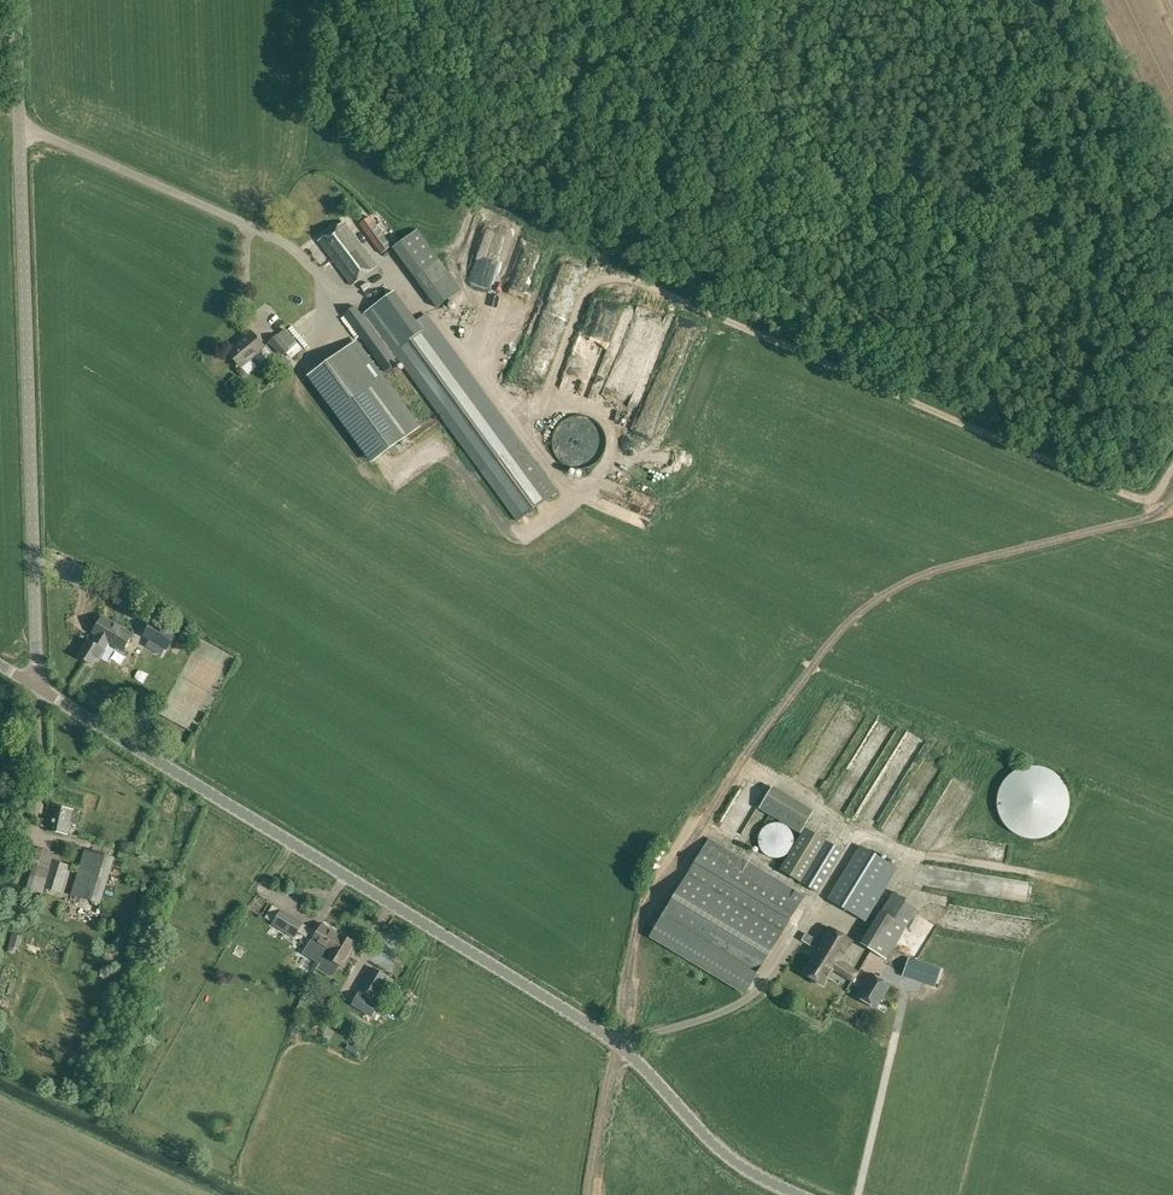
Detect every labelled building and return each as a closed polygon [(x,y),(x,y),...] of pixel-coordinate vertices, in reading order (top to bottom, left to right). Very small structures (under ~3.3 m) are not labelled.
[(385,259),(395,251),(392,248),(402,241),(379,210),(359,224),(385,259)] [(344,223),(319,241),(352,285),(377,267),(344,223)] [(392,248),(395,251),(436,307),(460,291),(417,230),(402,241),(392,248)] [(364,313),(365,314),(397,358),(451,431),(520,520),(559,490),(490,402),(491,401),(427,315),(418,322),(395,291),(364,313)] [(590,297),(585,321),(598,324),(599,320),(616,324),(618,315),(627,316),(629,307),(631,308),(632,300),(624,298),(623,304),(590,297)] [(268,305),(261,312),(270,322),(277,316),(268,305)] [(397,358),(365,314),(363,316),(356,306),(343,315),(385,372),(398,364),(395,359),(397,358)] [(635,311),(604,392),(621,399),(626,387),(622,385),(648,316),(635,311)] [(613,326),(585,394),(594,398),(622,330),(613,326)] [(251,332),(227,353),(241,368),(265,348),(251,332)] [(282,356),(286,352),(289,350),(277,336),(270,343),(282,356)] [(417,429),(354,343),(309,376),(372,461),(417,429)] [(285,355),(277,362),(283,368),(290,362),(285,355)] [(567,397),(583,365),(570,359),(555,391),(567,397)] [(579,469),(580,469),(581,469),(582,468),(583,468),(584,468),(585,468),(585,467),(586,467),(587,467),(588,466),(589,466),(590,465),(591,465),(592,464),(593,464),(594,463),(595,462),(596,461),(597,460),(598,459),(598,458),(599,457),(600,456),(600,455),(601,454),(601,453),(602,452),(602,451),(602,450),(603,449),(603,448),(603,447),(603,446),(603,445),(603,444),(603,443),(603,442),(603,441),(603,440),(603,439),(603,438),(603,437),(603,436),(603,435),(602,435),(602,434),(602,433),(601,432),(601,431),(600,430),(600,429),(599,428),(599,427),(598,427),(598,426),(597,425),(596,424),(595,423),(594,422),(593,422),(593,421),(592,421),(591,420),(590,420),(589,419),(588,419),(588,418),(587,418),(586,418),(585,417),(584,417),(583,417),(582,417),(581,417),(581,416),(580,416),(579,416),(578,416),(577,416),(576,416),(575,416),(574,416),(573,416),(572,417),(571,417),(570,417),(569,417),(569,418),(568,418),(567,418),(566,419),(565,419),(564,420),(563,420),(562,421),(561,422),(560,422),(560,423),(559,423),(559,424),(558,424),(558,425),(557,425),(557,426),(556,427),(555,428),(555,429),(554,430),(554,431),(553,431),(553,432),(553,433),(552,433),(552,434),(552,435),(552,436),(551,437),(551,438),(551,439),(551,440),(551,441),(551,442),(551,443),(551,444),(551,445),(551,446),(551,447),(551,448),(552,449),(552,450),(552,451),(552,452),(553,452),(553,453),(553,454),(554,454),(554,455),(555,456),(555,457),(556,458),(557,459),(557,460),(558,460),(558,461),(559,462),(560,462),(560,463),(561,463),(562,464),(563,465),(564,465),(565,466),(566,466),(567,467),(568,467),(569,467),(569,468),(570,468),(571,468),(572,468),(573,469),(574,469),(575,469),(576,469),(577,469),(578,469),(579,469)] [(92,633),(95,634),(91,642),(88,640),(78,657),(92,665),(97,657),(100,659),(110,642),(124,650),(133,635),(102,617),(92,633)] [(154,620),(144,636),(167,649),(177,633),(154,620)] [(12,683),(6,674),(0,678),(0,692),(12,683)] [(873,778),(864,772),(842,809),(851,815),(864,792),(882,802),(909,756),(896,749),(889,761),(884,758),(873,778)] [(1035,766),(1031,766),(1026,767),(1022,768),(1018,770),(1014,772),(1010,774),(1007,777),(1004,781),(1001,785),(999,789),(998,793),(997,798),(997,802),(997,807),(998,811),(999,816),(1001,820),(1004,824),(1007,827),(1010,830),(1014,833),(1018,835),(1022,837),(1026,838),(1031,838),(1035,838),(1040,838),(1044,837),(1048,835),(1052,833),(1056,830),(1059,827),(1062,824),(1065,820),(1067,816),(1068,811),(1069,807),(1069,802),(1069,798),(1068,793),(1067,789),(1065,785),(1062,781),(1059,777),(1056,774),(1052,772),(1048,770),(1044,768),(1040,767),(1035,766)] [(756,805),(797,831),(812,808),(771,782),(756,805)] [(73,810),(52,805),(46,830),(68,835),(70,822),(77,824),(79,812),(73,810)] [(750,807),(746,820),(758,823),(762,811),(750,807)] [(768,856),(769,857),(771,858),(774,858),(776,858),(778,858),(781,857),(783,857),(785,856),(787,854),(789,852),(790,850),(792,849),(792,846),(793,844),(793,842),(794,840),(793,839),(793,836),(792,834),(792,832),(790,830),(789,829),(787,827),(785,825),(783,824),(780,823),(778,823),(776,823),(773,823),(771,823),(769,824),(768,825),(766,826),(764,827),(763,829),(761,830),(760,832),(759,834),(759,837),(758,839),(758,842),(759,844),(759,847),(760,849),(761,851),(763,852),(764,854),(766,855),(768,856)] [(780,870),(800,882),(825,841),(805,828),(780,870)] [(10,833),(0,829),(0,856),(1,856),(10,833)] [(662,918),(652,935),(747,992),(758,975),(805,896),(709,839),(662,918)] [(825,841),(800,882),(819,894),(844,852),(825,841)] [(827,899),(866,922),(898,868),(860,846),(827,899)] [(115,857),(85,848),(71,895),(100,904),(115,857)] [(27,889),(39,893),(52,853),(38,849),(27,889)] [(939,859),(949,861),(951,854),(941,853),(939,859)] [(968,861),(969,854),(954,853),(954,861),(968,861)] [(61,893),(70,865),(52,860),(43,888),(61,893)] [(1040,887),(961,873),(960,884),(1038,898),(1040,887)] [(860,944),(887,960),(919,907),(894,891),(881,911),(860,944)] [(248,901),(255,906),(262,897),(255,892),(248,901)] [(380,902),(372,914),(380,919),(387,907),(380,902)] [(76,904),(73,910),(89,917),(92,911),(76,904)] [(303,922),(282,909),(273,924),(294,937),(298,932),(303,923),(303,922)] [(335,950),(343,936),(341,934),(322,923),(312,941),(311,942),(304,953),(304,954),(319,964),(321,961),(324,955),(327,951),(330,946),(335,950)] [(803,973),(814,979),(825,960),(835,966),(837,963),(839,964),(841,961),(852,941),(830,928),(821,943),(806,934),(802,941),(817,949),(803,973)] [(327,951),(321,961),(337,970),(340,965),(344,967),(357,944),(343,936),(335,950),(330,946),(327,951)] [(903,976),(907,977),(934,986),(940,968),(917,960),(909,958),(903,976)] [(825,960),(814,979),(824,986),(833,970),(846,977),(853,982),(859,973),(855,971),(849,967),(841,961),(839,964),(837,963),(835,966),(825,960)] [(392,978),(373,967),(361,989),(380,1000),(392,978)] [(858,997),(876,1008),(890,985),(871,974),(858,997)] [(342,1040),(349,1045),(356,1037),(349,1031),(342,1040)] [(332,1036),(331,1036),(326,1033),(325,1032),(321,1038),(328,1043),(332,1036)]
